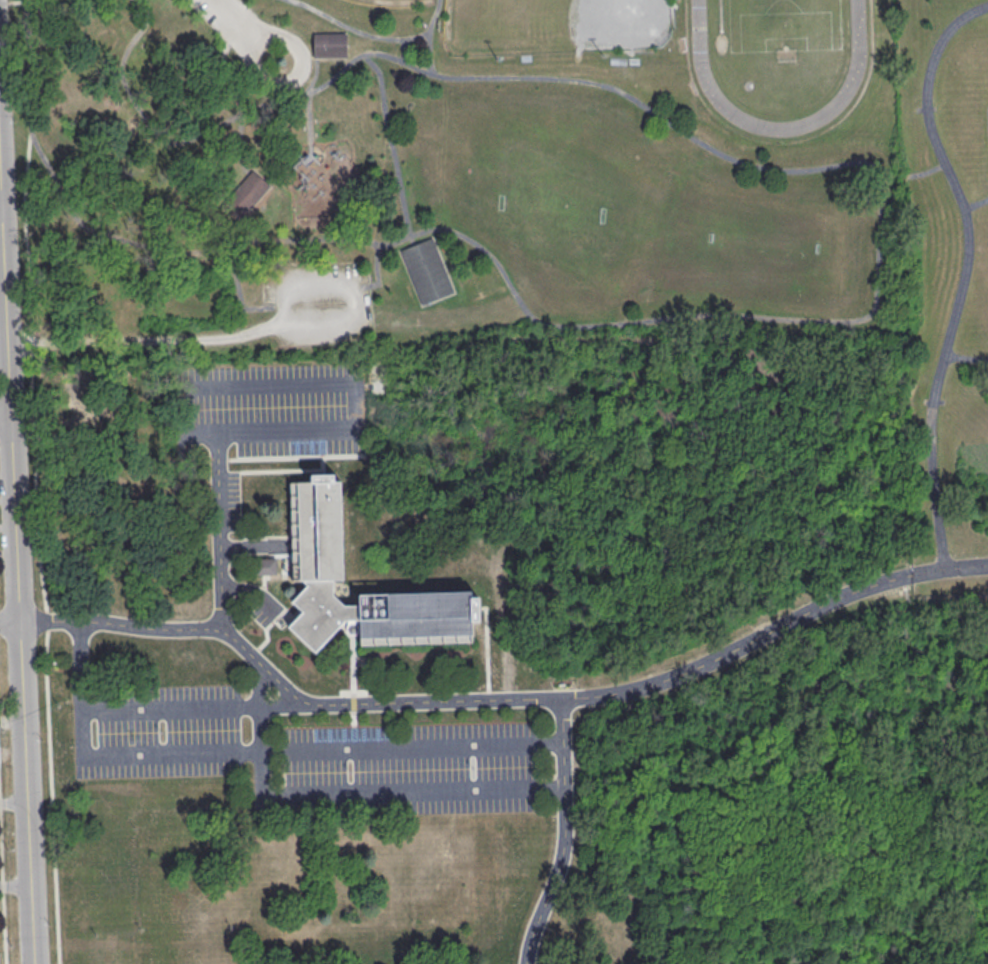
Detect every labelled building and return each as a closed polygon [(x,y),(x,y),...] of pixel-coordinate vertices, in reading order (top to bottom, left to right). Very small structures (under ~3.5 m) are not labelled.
[(313,58),(313,36),(348,36),(348,58),(317,58),(313,58)] [(251,173),(269,189),(240,221),(222,205),(247,177),(251,173)] [(399,251),(432,237),(455,291),(421,305),(399,251)] [(333,595),(344,606),(359,605),(359,595),(470,592),(470,597),(478,597),(478,621),(470,621),(471,642),(361,645),(360,620),(356,621),(357,633),(348,634),(347,621),(344,621),(315,652),(288,626),(302,612),(292,602),(308,585),(304,581),(293,581),(291,483),(311,483),(311,475),(334,474),(335,482),(340,482),(342,580),(333,580),(333,595)] [(256,575),(256,559),(275,559),(276,575),(256,575)]
